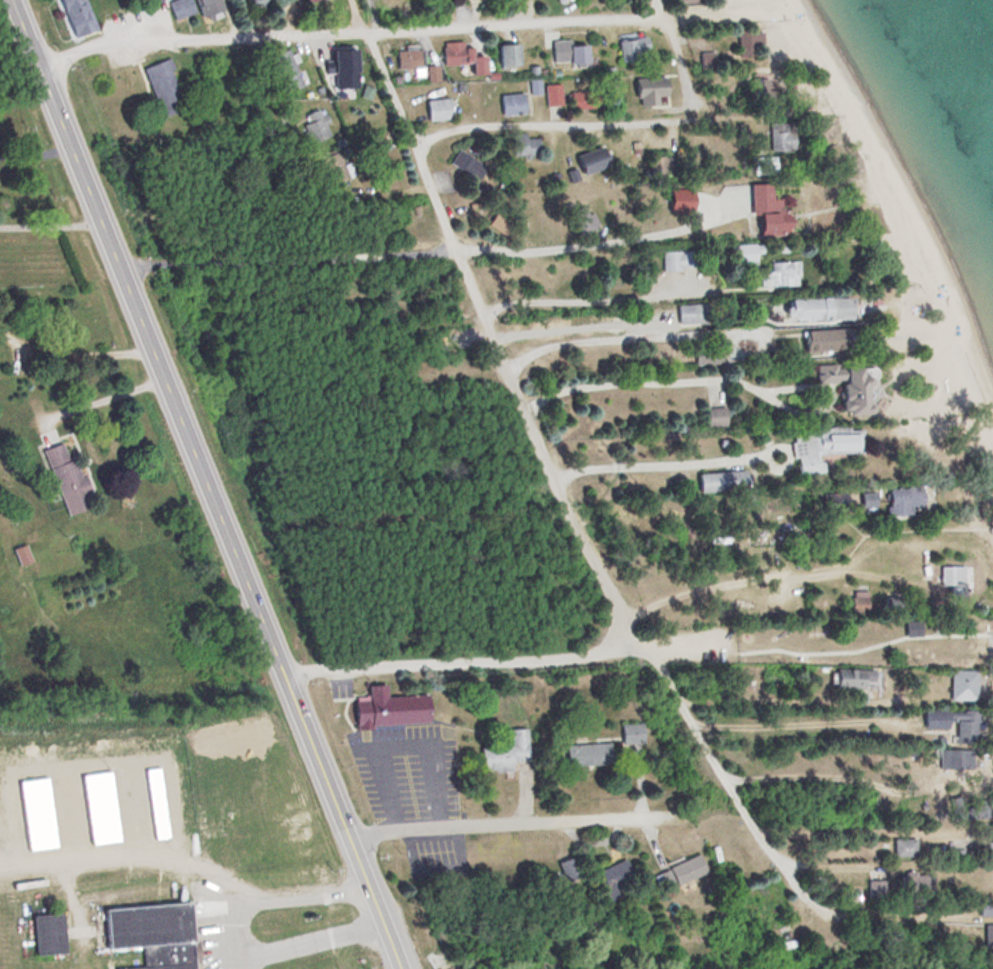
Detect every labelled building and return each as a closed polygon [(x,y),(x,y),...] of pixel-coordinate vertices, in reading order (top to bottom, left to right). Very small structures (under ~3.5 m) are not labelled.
[(83,0),(51,0),(66,40),(94,29),(83,0)] [(164,2),(172,23),(197,13),(201,23),(223,16),(217,0),(170,0),(164,2)] [(249,15),(271,6),(268,0),(243,0),(249,15)] [(736,57),(759,57),(759,32),(736,32),(736,57)] [(647,58),(642,37),(615,43),(619,64),(647,58)] [(466,77),(480,76),(479,58),(467,59),(466,44),(440,45),(441,67),(466,66),(466,77)] [(517,47),(494,48),(495,70),(519,68),(517,47)] [(588,47),(552,47),(552,69),(588,69),(588,47)] [(304,87),(287,50),(268,59),(284,96),(304,87)] [(425,76),(420,51),(393,56),(397,73),(414,69),(415,78),(425,76)] [(354,52),(329,52),(329,88),(354,88),(354,52)] [(141,70),(158,119),(184,110),(167,61),(141,70)] [(437,81),(437,69),(427,69),(427,81),(437,81)] [(629,80),(630,106),(665,105),(664,79),(629,80)] [(749,102),(765,102),(765,82),(749,82),(749,102)] [(544,108),(560,107),(560,87),(543,87),(544,108)] [(500,118),(526,115),(523,95),(497,98),(500,118)] [(425,123),(448,122),(447,101),(424,102),(425,123)] [(299,124),(307,146),(330,138),(322,115),(299,124)] [(766,125),(766,154),(789,154),(789,125),(766,125)] [(513,158),(534,158),(534,142),(525,142),(525,137),(513,137),(513,158)] [(572,157),(576,175),(606,169),(602,150),(572,157)] [(338,152),(316,163),(329,188),(351,177),(338,152)] [(447,166),(476,184),(484,169),(455,152),(447,166)] [(769,176),(769,161),(749,161),(749,176),(769,176)] [(778,238),(777,201),(765,201),(764,186),(746,187),(747,239),(778,238)] [(688,192),(664,192),(664,214),(688,214),(688,192)] [(576,213),(576,235),(596,235),(596,213),(576,213)] [(752,248),(733,248),(733,270),(752,270),(752,248)] [(661,272),(686,272),(686,254),(661,254),(661,272)] [(757,289),(796,289),(796,264),(757,264),(757,289)] [(842,301),(780,301),(780,323),(842,323),(842,301)] [(675,327),(705,327),(705,307),(675,307),(675,327)] [(798,357),(838,352),(835,331),(796,336),(798,357)] [(693,351),(693,367),(719,367),(719,351),(693,351)] [(834,387),(834,418),(863,418),(864,369),(813,369),(813,387),(834,387)] [(706,411),(706,430),(727,430),(727,411),(706,411)] [(859,431),(792,433),(794,477),(820,477),(820,458),(859,456),(859,431)] [(39,452),(65,519),(89,510),(63,443),(39,452)] [(695,476),(696,496),(746,494),(745,474),(695,476)] [(884,488),(884,515),(916,515),(916,488),(884,488)] [(843,507),(840,495),(823,499),(826,511),(843,507)] [(11,552),(16,567),(28,563),(24,548),(11,552)] [(936,585),(958,585),(958,566),(936,566),(936,585)] [(865,592),(845,592),(845,612),(865,612),(865,592)] [(860,670),(831,670),(831,690),(860,690),(860,670)] [(972,700),(972,670),(947,670),(947,700),(972,700)] [(366,686),(366,701),(352,702),(353,728),(425,725),(424,696),(384,697),(384,685),(366,686)] [(973,744),(973,711),(919,711),(919,727),(951,727),(951,744),(973,744)] [(620,745),(642,745),(642,725),(620,725),(620,745)] [(510,772),(510,764),(526,764),(524,729),(508,730),(509,746),(477,747),(478,773),(510,772)] [(612,745),(565,745),(565,766),(612,766),(612,745)] [(936,770),(969,770),(969,749),(936,749),(936,770)] [(890,839),(890,855),(914,855),(914,839),(890,839)] [(992,860),(992,842),(983,842),(983,860),(992,860)] [(667,867),(675,886),(705,874),(698,854),(667,867)] [(566,883),(582,876),(574,856),(557,864),(566,883)] [(595,871),(601,892),(633,882),(627,861),(595,871)] [(897,873),(897,897),(930,897),(930,873),(897,873)] [(884,880),(865,880),(865,898),(884,898),(884,880)] [(187,904),(99,909),(101,950),(140,948),(141,968),(130,968),(191,968),(187,904)] [(62,915),(30,916),(31,956),(64,955),(62,915)] [(982,925),(982,948),(992,949),(992,925),(982,925)]
